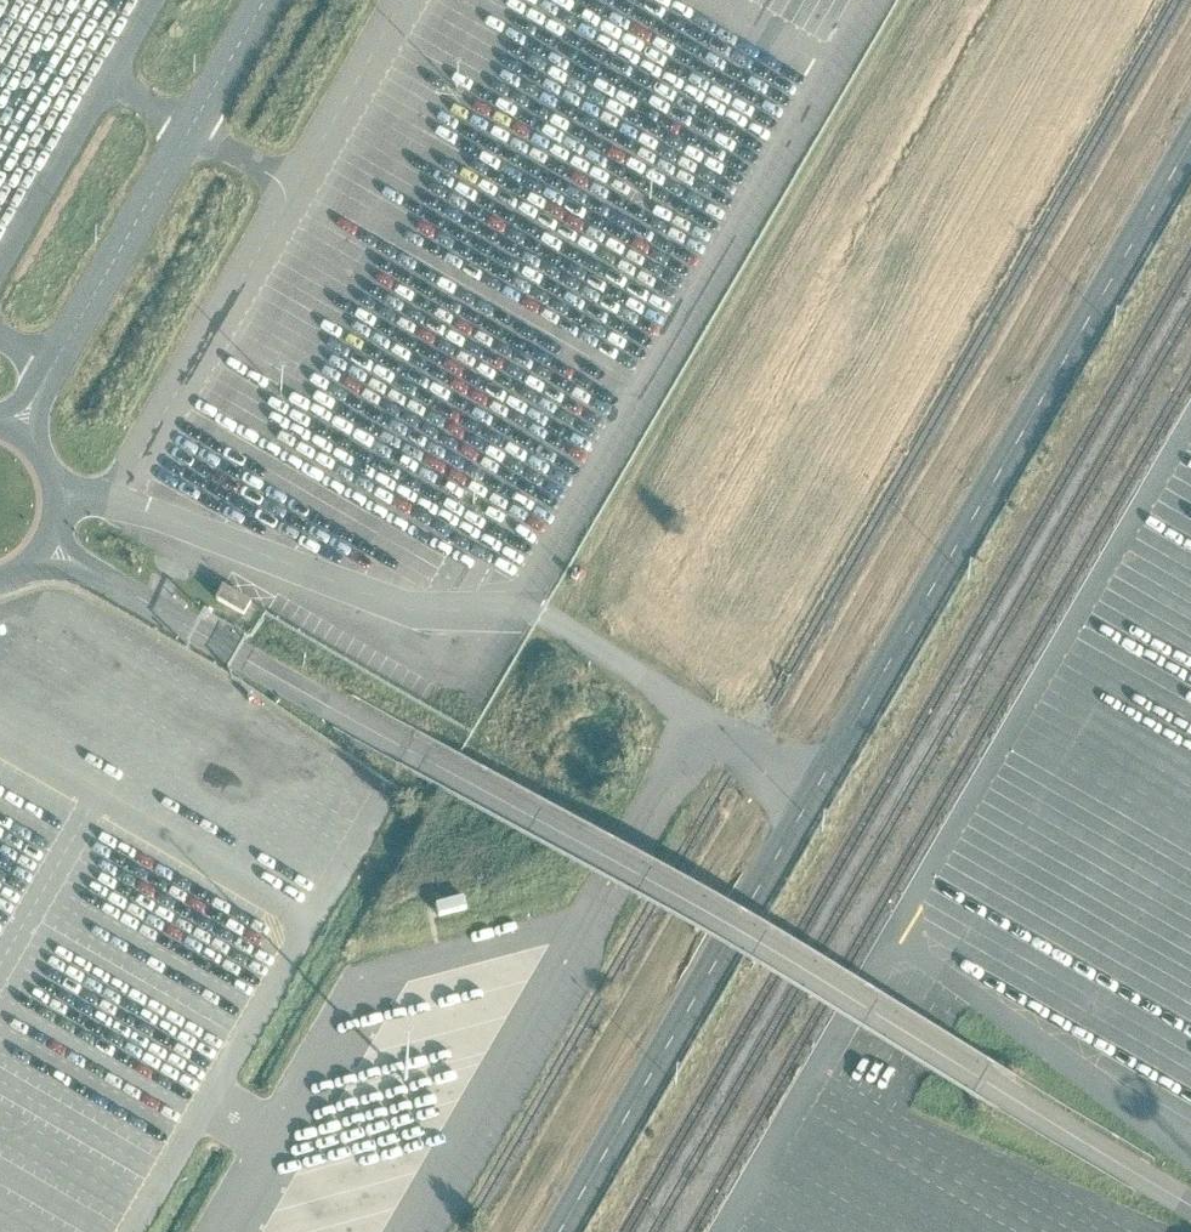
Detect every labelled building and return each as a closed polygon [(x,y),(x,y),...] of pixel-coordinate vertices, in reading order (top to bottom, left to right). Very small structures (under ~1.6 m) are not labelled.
[(201,455),(191,477),(179,471),(183,463),(169,456),(158,479),(173,487),(174,485),(213,506),(223,487),(226,488),(234,472),(201,455)]
